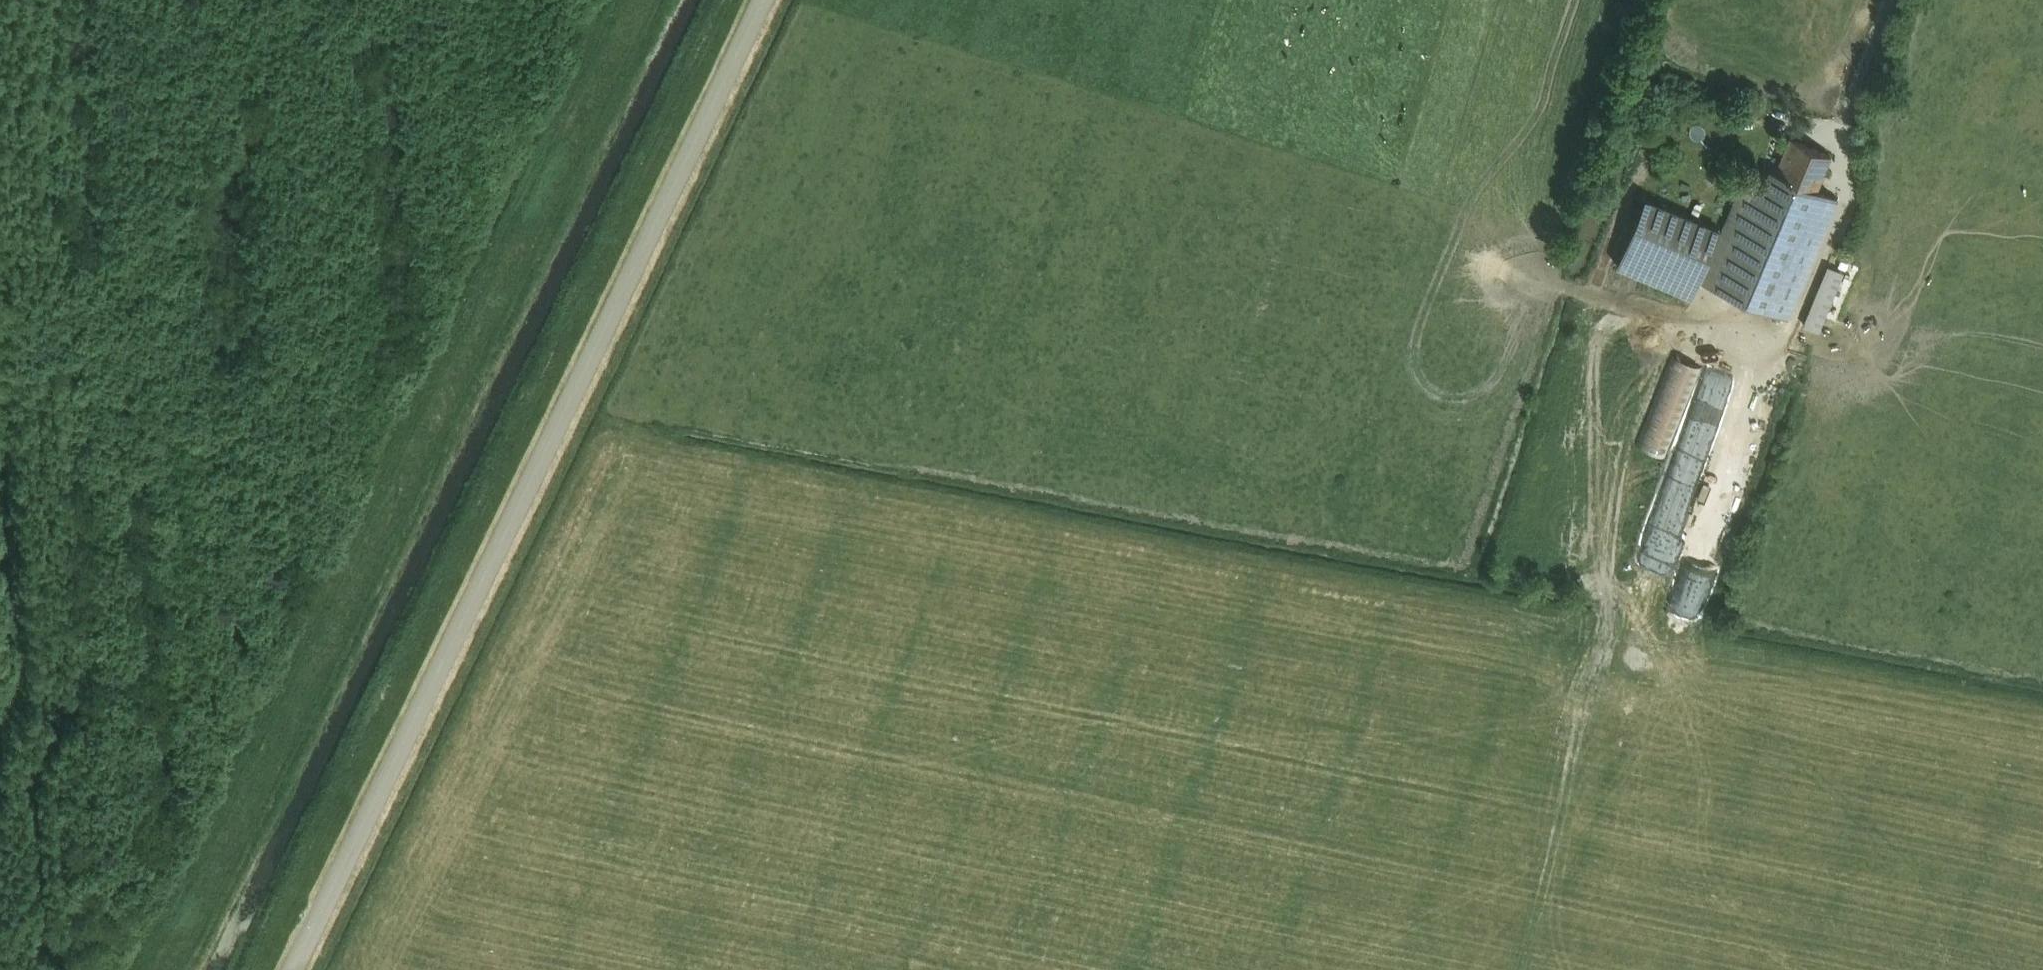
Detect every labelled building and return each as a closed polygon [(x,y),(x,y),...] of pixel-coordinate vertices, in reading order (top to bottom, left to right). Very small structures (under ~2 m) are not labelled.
[(1790,312),(1835,194),(1806,183),(1818,153),(1780,138),(1770,163),(1750,155),(1723,223),(1650,195),(1624,262),(1695,290),(1700,277),(1790,312)] [(1826,177),(1837,148),(1824,143),(1813,172),(1826,177)] [(1639,440),(1669,451),(1701,364),(1671,353),(1639,440)]
